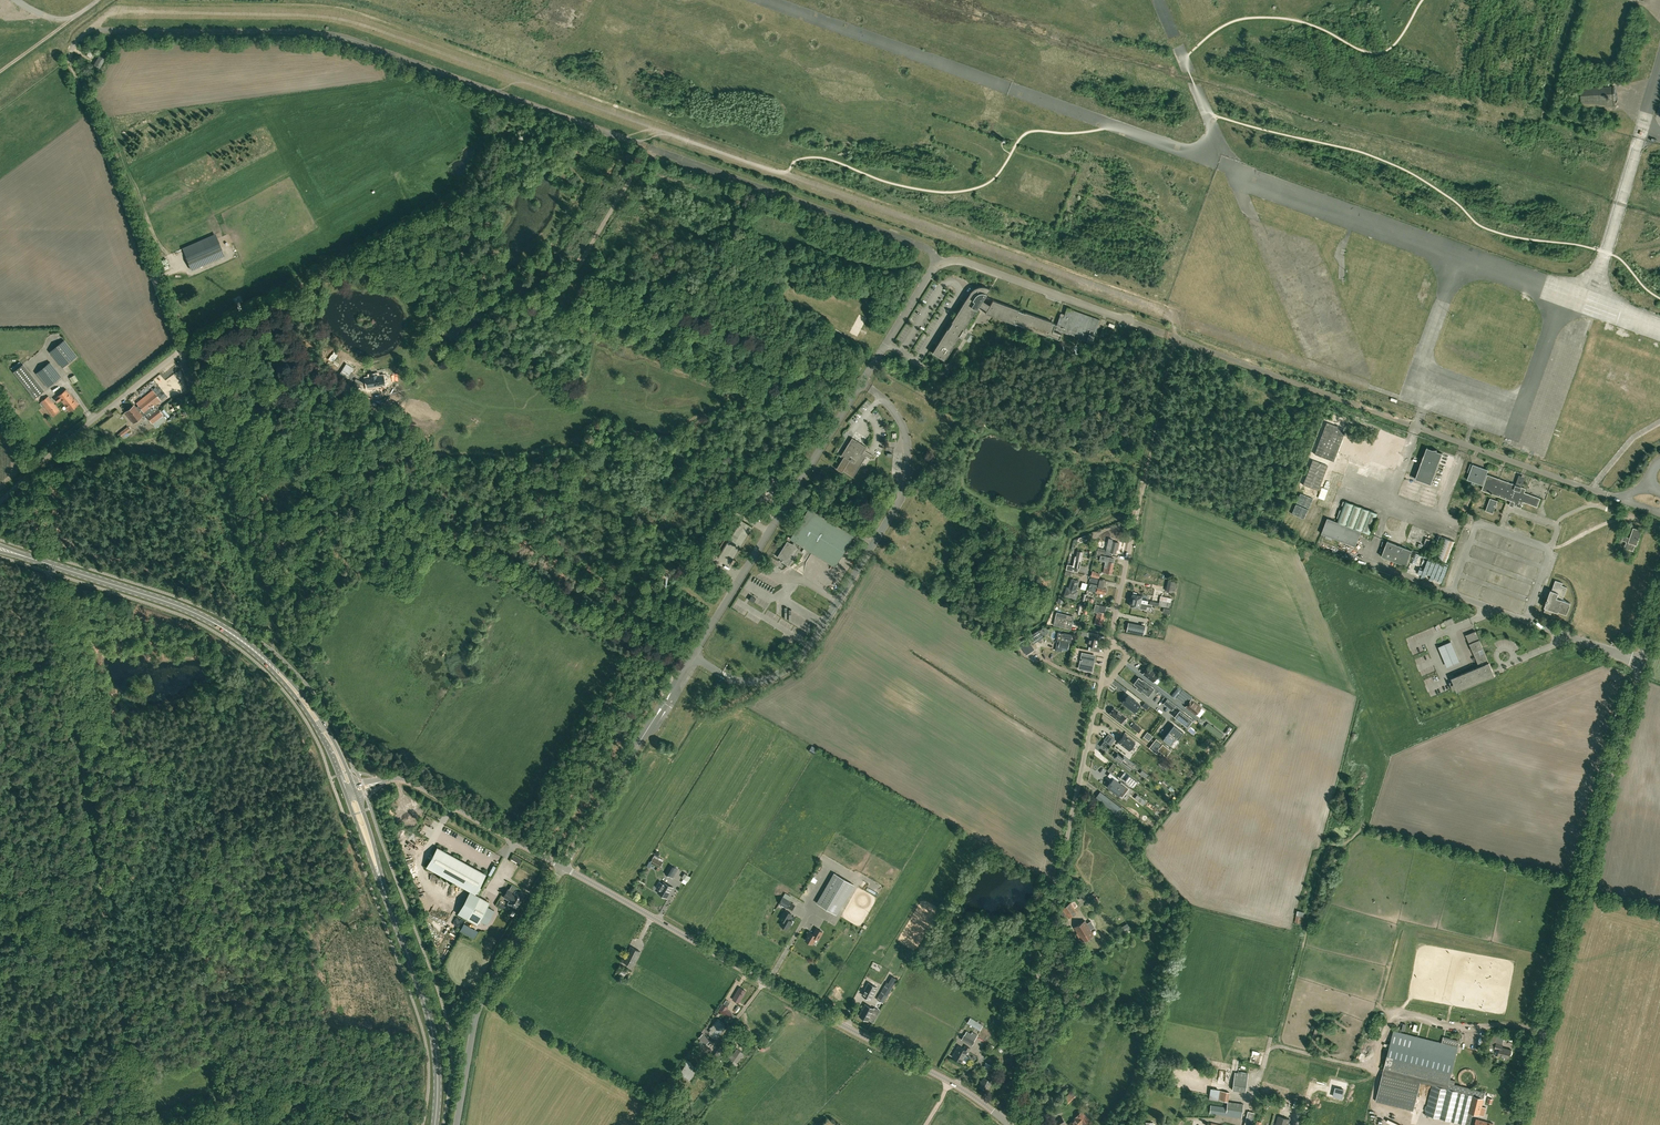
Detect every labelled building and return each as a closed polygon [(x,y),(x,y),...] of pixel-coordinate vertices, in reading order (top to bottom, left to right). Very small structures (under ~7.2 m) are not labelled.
[(95,64),(94,65),(99,68),(105,58),(100,55),(95,64)] [(1580,88),(1580,91),(1580,94),(1577,94),(1577,98),(1577,102),(1581,102),(1581,108),(1601,106),(1615,105),(1614,86),(1609,86),(1580,88)] [(626,152),(624,158),(632,161),(634,155),(626,152)] [(186,258),(192,271),(225,256),(219,244),(186,258)] [(937,346),(932,353),(933,353),(938,356),(943,359),(944,360),(945,361),(959,338),(960,336),(959,336),(962,332),(963,330),(964,330),(963,330),(964,330),(965,328),(977,310),(979,306),(987,310),(986,313),(985,313),(993,316),(1014,323),(1021,325),(1021,326),(1048,336),(1048,335),(1060,339),(1061,334),(1053,331),(1054,329),(1054,328),(1056,323),(1055,323),(1053,323),(1052,323),(1052,322),(1053,322),(1025,312),(1025,313),(1019,310),(993,300),(993,301),(990,305),(983,300),(985,296),(990,289),(989,289),(989,290),(987,289),(985,289),(984,289),(983,288),(982,288),(980,288),(979,289),(978,289),(977,289),(976,290),(975,291),(974,291),(973,292),(972,293),(970,296),(969,296),(968,296),(968,297),(969,298),(967,300),(966,300),(952,322),(952,323),(952,322),(952,323),(949,329),(948,329),(948,328),(938,343),(937,346)] [(1064,314),(1063,317),(1060,316),(1055,329),(1088,341),(1088,342),(1088,341),(1090,342),(1090,343),(1091,343),(1091,342),(1092,343),(1100,319),(1067,307),(1064,314)] [(50,352),(63,368),(77,356),(64,341),(50,352)] [(48,387),(61,376),(50,362),(36,373),(48,387)] [(370,378),(366,379),(367,383),(368,383),(368,386),(384,384),(383,380),(382,376),(377,377),(376,375),(370,376),(370,378)] [(57,396),(58,396),(55,399),(58,402),(61,400),(70,411),(78,404),(66,389),(57,396)] [(158,408),(154,411),(151,408),(160,401),(155,394),(137,408),(134,405),(125,412),(133,423),(143,416),(142,415),(144,414),(153,424),(164,416),(158,408)] [(53,416),(60,411),(48,396),(41,402),(53,416)] [(130,429),(128,426),(119,433),(122,436),(130,429)] [(852,438),(843,453),(845,454),(836,469),(842,472),(843,470),(853,477),(866,456),(862,453),(866,447),(852,438)] [(1437,449),(1433,449),(1427,447),(1415,478),(1431,484),(1442,453),(1437,451),(1437,449)] [(1473,464),(1473,465),(1470,473),(1467,480),(1472,481),(1472,484),(1474,485),(1475,482),(1483,485),(1484,482),(1485,483),(1482,490),(1515,502),(1514,505),(1521,507),(1523,501),(1537,506),(1540,498),(1524,492),(1526,488),(1522,487),(1487,474),(1485,480),(1484,480),(1488,470),(1473,464)] [(1493,513),(1497,501),(1490,498),(1486,510),(1493,513)] [(1340,540),(1356,546),(1355,544),(1357,542),(1356,540),(1359,538),(1359,537),(1358,536),(1360,534),(1361,531),(1370,534),(1377,513),(1345,501),(1337,522),(1327,518),(1322,533),(1340,540)] [(809,507),(791,538),(790,538),(794,541),(792,544),(787,541),(778,556),(776,555),(776,556),(784,560),(783,562),(788,566),(799,548),(796,546),(798,543),(835,566),(854,535),(809,507)] [(753,527),(741,520),(739,524),(738,524),(736,528),(734,532),(733,532),(731,536),(731,537),(728,540),(728,541),(726,545),(723,549),(721,553),(720,553),(718,557),(726,562),(729,564),(730,564),(730,563),(732,560),(735,556),(737,552),(740,548),(740,547),(742,544),(742,543),(745,539),(747,535),(748,535),(747,535),(750,531),(752,527),(753,527)] [(1626,545),(1625,544),(1624,548),(1633,551),(1635,545),(1637,545),(1642,530),(1641,531),(1634,529),(1630,538),(1624,536),(1623,536),(1622,540),(1627,542),(1626,545)] [(1443,537),(1435,558),(1447,562),(1455,541),(1443,537)] [(1118,550),(1119,542),(1113,541),(1113,539),(1108,538),(1106,548),(1110,549),(1109,552),(1116,554),(1117,550),(1118,550)] [(1387,541),(1382,556),(1406,565),(1412,550),(1387,541)] [(1067,563),(1066,570),(1074,571),(1078,572),(1079,568),(1080,568),(1082,559),(1082,556),(1084,551),(1077,550),(1076,555),(1075,555),(1073,565),(1067,563)] [(1114,563),(1113,563),(1114,558),(1106,556),(1101,555),(1100,560),(1105,561),(1103,572),(1112,574),(1113,570),(1114,570),(1114,568),(1113,568),(1114,563)] [(1067,587),(1065,595),(1075,598),(1078,591),(1075,590),(1078,581),(1077,581),(1076,580),(1074,580),(1073,580),(1072,580),(1069,588),(1067,587)] [(1546,608),(1544,611),(1551,614),(1552,610),(1558,612),(1558,611),(1566,614),(1567,614),(1571,603),(1570,603),(1570,602),(1563,600),(1567,587),(1561,585),(1562,583),(1563,583),(1556,580),(1555,580),(1552,590),(1551,590),(1549,595),(1548,597),(1547,600),(1546,602),(1544,607),(1546,608)] [(1107,588),(1098,586),(1098,585),(1090,583),(1088,590),(1096,592),(1095,593),(1105,595),(1107,588)] [(1132,594),(1131,598),(1132,598),(1131,600),(1147,603),(1148,600),(1142,599),(1143,596),(1137,594),(1137,593),(1133,592),(1133,594),(1133,593),(1132,595),(1132,594)] [(1159,602),(1158,606),(1160,606),(1170,608),(1172,598),(1160,596),(1159,602)] [(1130,602),(1129,605),(1130,605),(1130,606),(1140,608),(1146,610),(1147,607),(1152,607),(1152,604),(1149,604),(1147,603),(1131,600),(1131,602),(1130,602)] [(1105,613),(1107,606),(1095,604),(1094,612),(1097,613),(1094,624),(1102,625),(1104,619),(1105,617),(1104,617),(1105,613)] [(1071,629),(1074,616),(1057,612),(1053,625),(1071,629)] [(1137,624),(1136,633),(1143,634),(1145,626),(1137,624)] [(1033,642),(1043,636),(1039,630),(1030,636),(1033,642)] [(1479,639),(1476,632),(1476,631),(1466,635),(1479,666),(1451,678),(1453,681),(1450,682),(1453,690),(1456,689),(1457,691),(1495,675),(1489,662),(1483,648),(1479,639)] [(1061,650),(1068,651),(1070,642),(1071,643),(1072,638),(1063,636),(1063,633),(1058,632),(1056,639),(1060,640),(1058,647),(1062,648),(1061,650)] [(1089,637),(1087,645),(1095,647),(1097,647),(1099,638),(1098,638),(1099,634),(1088,632),(1087,636),(1089,637)] [(1082,653),(1079,667),(1091,670),(1094,655),(1082,653)] [(1162,678),(1158,675),(1159,675),(1148,666),(1143,673),(1153,682),(1154,681),(1157,684),(1162,678)] [(1153,688),(1142,680),(1137,686),(1139,688),(1138,690),(1140,692),(1142,690),(1148,695),(1153,688)] [(1179,693),(1176,697),(1179,700),(1186,691),(1182,689),(1179,693)] [(1128,695),(1122,702),(1135,712),(1140,704),(1128,695)] [(1193,720),(1189,717),(1183,712),(1184,711),(1167,698),(1163,703),(1172,710),(1174,707),(1178,709),(1173,715),(1184,724),(1187,727),(1193,720)] [(1204,711),(1201,708),(1201,707),(1191,699),(1185,706),(1196,714),(1200,717),(1204,711)] [(1121,723),(1126,717),(1114,708),(1109,714),(1121,723)] [(1164,737),(1163,739),(1172,746),(1183,732),(1174,725),(1168,732),(1164,737)] [(1103,740),(1109,744),(1114,738),(1108,734),(1103,740)] [(1129,750),(1135,743),(1124,734),(1118,742),(1129,750)] [(1165,755),(1169,749),(1155,739),(1149,747),(1156,752),(1158,749),(1165,755)] [(1119,761),(1128,769),(1133,763),(1123,755),(1123,756),(1124,756),(1123,757),(1118,753),(1115,757),(1120,761),(1119,762),(1119,761)] [(1140,783),(1122,769),(1124,771),(1119,778),(1124,781),(1125,780),(1129,783),(1128,784),(1133,788),(1137,781),(1140,783)] [(1108,786),(1119,795),(1125,787),(1118,781),(1119,779),(1111,773),(1110,772),(1108,775),(1113,779),(1111,782),(1110,782),(1110,783),(1108,786)] [(1096,797),(1095,797),(1097,798),(1111,809),(1111,810),(1113,811),(1114,811),(1115,812),(1120,807),(1112,800),(1106,796),(1104,799),(1098,794),(1096,797)] [(1134,798),(1143,805),(1146,801),(1137,794),(1134,798)] [(486,874),(476,869),(481,859),(471,854),(466,863),(437,847),(426,867),(475,894),(486,874)] [(663,862),(653,857),(651,862),(661,867),(663,862)] [(670,864),(665,874),(673,878),(678,869),(670,864)] [(493,865),(488,875),(491,876),(496,867),(493,865)] [(817,903),(836,914),(854,884),(834,873),(817,903)] [(663,891),(664,889),(667,891),(671,884),(664,880),(664,882),(660,880),(656,887),(660,889),(663,891)] [(663,891),(660,889),(657,892),(667,898),(674,886),(671,884),(667,891),(664,889),(663,891)] [(520,900),(523,895),(522,894),(523,893),(520,891),(519,892),(516,890),(515,890),(515,891),(514,893),(508,889),(503,896),(509,900),(508,902),(508,903),(515,907),(516,908),(516,907),(519,903),(519,902),(520,900),(520,901),(520,900)] [(489,902),(479,897),(467,919),(477,924),(479,920),(487,923),(494,910),(487,906),(489,902)] [(787,907),(790,901),(783,897),(779,903),(787,907)] [(1097,897),(1092,900),(1095,905),(1101,902),(1097,897)] [(1071,902),(1062,908),(1066,915),(1068,918),(1077,913),(1074,908),(1071,903),(1071,902)] [(786,928),(787,928),(789,924),(790,925),(792,921),(789,919),(792,914),(785,910),(781,917),(784,918),(780,924),(782,926),(782,927),(785,929),(786,928)] [(1085,921),(1074,927),(1078,933),(1077,933),(1079,938),(1080,937),(1083,941),(1093,934),(1090,929),(1094,927),(1091,921),(1087,923),(1085,921)] [(1127,923),(1123,926),(1127,931),(1128,933),(1132,930),(1127,923)] [(806,940),(812,944),(816,938),(818,939),(823,932),(816,928),(813,934),(809,932),(807,935),(808,936),(806,940)] [(623,961),(633,966),(640,951),(631,946),(623,961)] [(893,977),(891,980),(890,979),(888,983),(887,982),(877,999),(883,1003),(895,982),(897,979),(893,977)] [(871,999),(877,987),(868,983),(862,995),(871,999)] [(732,999),(739,1003),(746,990),(740,986),(732,999)] [(728,1018),(733,1013),(727,1009),(729,1007),(723,1003),(718,1010),(728,1018)] [(862,1011),(859,1016),(868,1020),(869,1019),(873,1022),(880,1009),(875,1007),(874,1009),(865,1004),(863,1008),(862,1011)] [(967,1022),(975,1028),(978,1022),(970,1017),(967,1022)] [(718,1020),(710,1028),(711,1029),(709,1031),(714,1036),(719,1030),(722,1032),(726,1028),(718,1020)] [(980,1030),(984,1025),(981,1023),(980,1023),(978,1022),(975,1028),(980,1030)] [(961,1039),(966,1043),(972,1033),(967,1031),(964,1035),(961,1039)] [(1432,1085),(1484,1098),(1485,1094),(1484,1094),(1485,1092),(1455,1084),(1456,1080),(1450,1079),(1458,1047),(1393,1031),(1376,1101),(1414,1110),(1421,1082),(1432,1085)] [(973,1032),(972,1033),(966,1043),(972,1046),(975,1041),(974,1040),(977,1036),(976,1035),(977,1034),(973,1032)] [(710,1040),(703,1033),(698,1037),(706,1045),(710,1040)] [(1512,1050),(1511,1050),(1502,1048),(1503,1045),(1496,1044),(1495,1048),(1499,1049),(1498,1055),(1509,1058),(1510,1055),(1511,1055),(1512,1051),(1512,1050)] [(952,1056),(957,1059),(963,1048),(958,1045),(952,1056)] [(964,1049),(963,1048),(957,1059),(962,1062),(968,1051),(969,1051),(970,1048),(966,1045),(964,1049)] [(721,1060),(727,1053),(720,1048),(714,1055),(719,1060),(718,1061),(721,1063),(722,1061),(721,1060)] [(732,1059),(736,1063),(741,1057),(742,1058),(744,1055),(742,1054),(744,1053),(737,1049),(733,1055),(731,1054),(727,1060),(730,1062),(732,1059)] [(680,1073),(690,1080),(695,1073),(694,1073),(697,1068),(691,1063),(691,1062),(688,1060),(686,1063),(680,1073)] [(991,1065),(985,1062),(983,1067),(989,1070),(991,1065)] [(980,1085),(987,1089),(995,1074),(988,1071),(980,1085)] [(1232,1090),(1246,1092),(1249,1074),(1235,1072),(1232,1090)] [(1064,1095),(1070,1089),(1066,1085),(1064,1084),(1060,1087),(1062,1089),(1060,1090),(1064,1095)] [(1432,1085),(1425,1114),(1468,1124),(1470,1124),(1473,1113),(1480,1115),(1484,1098),(1432,1085)] [(1219,1091),(1217,1100),(1227,1102),(1229,1092),(1219,1091)] [(1211,1105),(1210,1113),(1241,1118),(1243,1104),(1227,1102),(1227,1107),(1211,1105)] [(1082,1124),(1083,1124),(1088,1124),(1092,1121),(1081,1111),(1069,1124),(1070,1124),(1081,1124),(1082,1124)] [(1254,1112),(1248,1111),(1244,1124),(1251,1124),(1254,1112)] [(1290,1119),(1275,1115),(1272,1124),(1289,1124),(1290,1119)] [(1054,1124),(1062,1124),(1066,1123),(1062,1116),(1052,1121),(1054,1124)]
